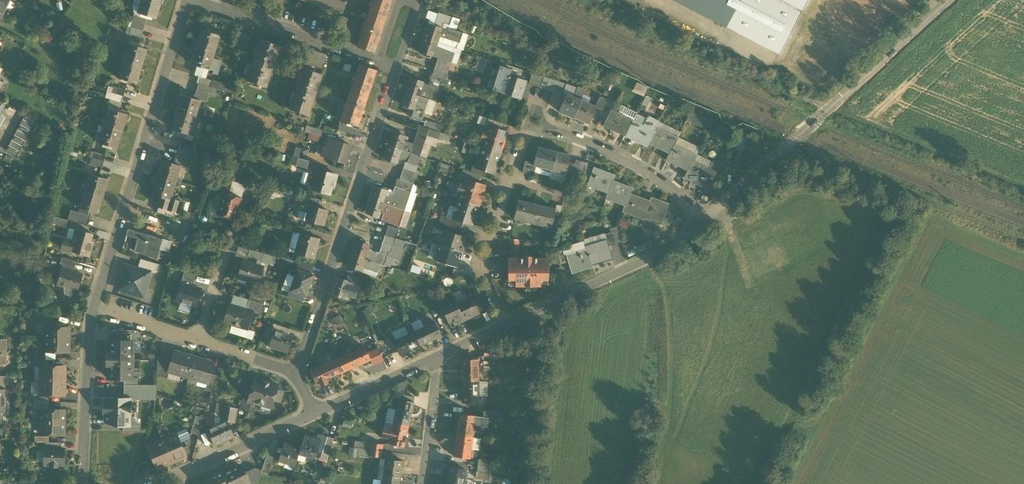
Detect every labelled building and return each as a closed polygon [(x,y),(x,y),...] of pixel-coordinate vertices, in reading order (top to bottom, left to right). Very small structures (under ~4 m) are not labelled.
[(4,13),(10,0),(0,0),(0,11),(4,13)] [(140,8),(142,0),(135,0),(133,6),(140,8)] [(158,0),(142,0),(140,8),(138,13),(148,16),(153,17),(156,18),(161,1),(158,0)] [(343,12),(347,0),(307,0),(343,12)] [(374,52),(392,0),(372,0),(357,46),(374,52)] [(439,9),(441,4),(433,0),(425,0),(424,2),(439,9)] [(725,26),(738,0),(674,0),(725,26)] [(725,26),(778,54),(806,0),(738,0),(725,26)] [(452,17),(454,12),(444,6),(441,13),(452,17)] [(52,16),(44,10),(36,22),(45,28),(52,16)] [(429,19),(428,23),(434,25),(438,13),(428,10),(426,18),(429,19)] [(442,28),(447,30),(448,28),(452,17),(441,13),(438,12),(438,13),(434,25),(442,28)] [(147,19),(148,16),(138,13),(138,15),(134,14),(132,21),(134,21),(145,24),(147,19)] [(452,17),(448,28),(456,30),(460,19),(452,17)] [(134,21),(132,28),(143,31),(145,24),(134,21)] [(438,42),(439,36),(442,28),(434,25),(428,23),(423,37),(438,42)] [(141,37),(143,31),(132,28),(130,34),(141,37)] [(447,30),(442,28),(439,36),(458,42),(459,43),(459,42),(458,42),(461,33),(462,33),(463,33),(456,30),(448,28),(447,30)] [(54,29),(45,40),(49,43),(58,32),(54,29)] [(202,30),(197,47),(214,52),(219,35),(202,30)] [(239,49),(246,51),(251,35),(244,33),(237,31),(232,47),(239,49)] [(458,42),(456,48),(461,49),(463,50),(468,34),(463,33),(462,33),(459,42),(459,43),(458,42)] [(76,36),(72,43),(78,46),(82,39),(76,36)] [(456,48),(458,42),(439,36),(438,42),(454,47),(456,48)] [(419,51),(433,56),(436,47),(438,42),(423,37),(419,51)] [(248,80),(265,87),(279,45),(261,39),(248,80)] [(84,40),(79,48),(87,52),(92,45),(84,40)] [(436,47),(453,52),(454,47),(438,42),(436,47)] [(129,43),(124,61),(141,66),(147,49),(143,48),(129,43)] [(197,66),(209,69),(213,58),(214,52),(197,47),(192,64),(197,66)] [(453,52),(436,47),(433,56),(438,57),(451,61),(454,53),(453,52)] [(457,63),(461,49),(456,48),(454,47),(453,52),(454,53),(451,61),(457,63)] [(303,62),(322,68),(326,55),(307,48),(303,62)] [(221,61),(213,58),(209,69),(214,71),(213,73),(217,74),(221,61)] [(557,71),(560,64),(551,60),(548,67),(557,71)] [(136,83),(141,66),(124,61),(119,78),(136,83)] [(436,61),(433,70),(447,75),(450,65),(436,61)] [(351,65),(345,63),(342,69),(349,72),(351,65)] [(340,120),(357,126),(376,70),(359,64),(340,120)] [(209,69),(197,66),(194,75),(199,76),(206,79),(209,69)] [(492,90),(502,93),(507,75),(510,76),(512,70),(500,66),(492,90)] [(290,109),(308,115),(322,74),(304,68),(290,109)] [(447,75),(433,70),(431,77),(440,80),(445,82),(447,75)] [(567,84),(556,80),(551,79),(550,78),(545,76),(544,77),(543,77),(532,73),(529,84),(540,88),(546,90),(552,92),(563,96),(564,93),(567,84)] [(502,93),(519,99),(525,81),(510,76),(507,75),(502,93)] [(197,83),(199,83),(197,90),(208,93),(210,86),(212,81),(206,79),(199,76),(197,83)] [(440,80),(431,77),(429,84),(438,87),(440,80)] [(405,91),(419,96),(423,82),(410,78),(405,91)] [(210,86),(217,88),(233,93),(235,86),(212,79),(212,81),(210,86)] [(448,83),(445,82),(440,80),(438,87),(433,100),(436,101),(441,103),(448,83)] [(429,84),(423,82),(419,96),(428,98),(433,100),(438,87),(429,84)] [(564,93),(566,94),(572,97),(576,87),(567,83),(567,84),(564,93)] [(644,96),(647,88),(636,83),(631,92),(644,96)] [(114,86),(112,93),(124,96),(126,90),(114,86)] [(210,86),(208,93),(215,95),(217,88),(210,86)] [(559,111),(574,117),(581,100),(583,94),(585,89),(580,87),(576,98),(572,97),(566,94),(565,97),(559,111)] [(200,100),(206,102),(208,93),(197,90),(194,98),(200,100)] [(401,104),(414,108),(415,108),(419,96),(405,91),(401,104)] [(68,92),(60,98),(69,109),(76,103),(68,92)] [(122,103),(124,96),(112,93),(110,99),(121,102),(122,103)] [(590,97),(583,94),(581,100),(588,103),(590,97)] [(183,95),(177,112),(195,117),(200,100),(194,98),(183,95)] [(428,98),(419,96),(415,108),(414,108),(411,117),(421,121),(424,113),(428,98)] [(594,112),(601,115),(607,99),(600,96),(596,106),(594,112)] [(651,98),(645,96),(641,104),(647,107),(651,98)] [(436,101),(433,100),(428,98),(424,113),(432,115),(436,101)] [(121,102),(110,99),(108,108),(110,109),(122,112),(123,110),(119,109),(121,102)] [(588,103),(581,100),(574,117),(589,124),(594,112),(596,106),(588,103)] [(603,126),(625,136),(633,120),(636,114),(636,113),(622,105),(618,113),(611,109),(603,126)] [(110,109),(105,126),(122,131),(127,114),(122,112),(110,109)] [(190,134),(195,117),(177,112),(172,129),(177,131),(190,134)] [(712,121),(690,113),(686,121),(708,129),(712,121)] [(36,120),(25,114),(6,151),(16,156),(36,120)] [(646,119),(636,114),(633,120),(643,125),(646,119)] [(476,123),(484,126),(487,118),(479,115),(476,123)] [(646,119),(643,125),(654,131),(656,127),(659,121),(648,115),(646,119)] [(484,126),(489,127),(490,126),(492,126),(494,120),(487,118),(484,126)] [(426,120),(423,127),(431,129),(435,131),(437,124),(426,120)] [(504,124),(494,120),(492,126),(502,130),(504,124)] [(648,143),(654,131),(643,125),(633,120),(625,136),(646,147),(648,143)] [(681,132),(659,121),(656,127),(678,137),(681,132)] [(309,133),(321,136),(323,130),(314,127),(307,125),(305,131),(309,133)] [(117,148),(122,131),(105,126),(99,143),(117,148)] [(429,136),(431,129),(423,127),(419,126),(417,132),(426,135),(429,136)] [(485,140),(482,147),(500,152),(505,135),(501,134),(502,130),(492,126),(490,126),(489,127),(487,133),(484,132),(481,138),(485,140)] [(648,143),(670,154),(674,144),(678,138),(678,137),(656,127),(654,131),(648,143)] [(429,136),(437,139),(440,132),(435,131),(431,129),(429,136)] [(194,136),(190,134),(177,131),(176,136),(192,141),(194,136)] [(388,145),(401,150),(404,141),(406,137),(392,132),(388,145)] [(413,143),(404,141),(401,150),(419,155),(426,135),(417,132),(413,143)] [(440,132),(437,139),(450,141),(452,136),(440,132)] [(319,142),(321,136),(309,133),(308,139),(319,142)] [(435,146),(437,139),(429,136),(426,135),(419,155),(420,156),(426,158),(431,145),(435,146)] [(699,148),(678,138),(674,144),(696,155),(699,148)] [(182,139),(179,148),(177,156),(190,159),(192,152),(194,143),(182,139)] [(321,155),(345,163),(351,145),(329,139),(326,146),(324,146),(321,155)] [(43,149),(48,155),(55,149),(48,141),(44,143),(46,146),(43,149)] [(468,143),(460,141),(457,150),(465,153),(468,143)] [(733,145),(726,141),(722,149),(729,153),(733,145)] [(769,147),(765,142),(759,147),(763,152),(769,147)] [(321,155),(324,146),(318,144),(315,153),(321,155)] [(472,153),(480,155),(482,147),(475,144),(472,153)] [(666,161),(688,171),(693,160),(696,155),(674,144),(670,154),(666,161)] [(397,162),(398,158),(401,150),(388,145),(383,158),(397,162)] [(296,146),(293,157),(299,158),(302,148),(296,146)] [(493,171),(500,152),(482,147),(480,155),(476,164),(476,165),(486,168),(493,171)] [(536,166),(552,170),(556,152),(538,147),(534,162),(534,165),(536,166)] [(49,156),(48,155),(43,149),(40,152),(45,158),(49,156)] [(419,155),(401,150),(398,158),(401,159),(402,157),(408,159),(407,162),(416,165),(420,156),(419,155)] [(742,153),(734,150),(729,160),(737,164),(742,153)] [(94,151),(92,158),(104,161),(106,155),(94,151)] [(570,155),(556,152),(552,170),(566,173),(568,162),(570,155)] [(711,163),(696,155),(693,160),(709,168),(711,163)] [(186,167),(187,168),(190,159),(177,156),(175,164),(180,165),(180,166),(186,167)] [(291,164),(307,168),(309,161),(299,158),(293,157),(291,164)] [(102,168),(104,161),(92,158),(91,164),(102,168)] [(163,160),(158,178),(175,183),(180,166),(180,165),(175,164),(163,160)] [(523,172),(531,174),(534,165),(534,162),(525,160),(523,172)] [(576,160),(575,163),(568,162),(566,173),(565,174),(572,176),(572,173),(573,173),(579,175),(585,177),(588,163),(582,161),(576,160)] [(713,177),(716,171),(709,168),(693,160),(688,171),(684,178),(707,190),(712,179),(713,180),(714,178),(713,177)] [(711,163),(709,168),(716,171),(721,162),(715,160),(712,160),(711,163)] [(405,168),(414,170),(416,165),(407,162),(405,168)] [(481,176),(483,177),(486,168),(476,165),(476,164),(473,163),(470,172),(481,176)] [(181,184),(186,167),(180,166),(175,183),(181,184)] [(450,169),(440,166),(438,171),(449,175),(450,169)] [(552,170),(536,166),(534,172),(550,176),(552,170)] [(403,167),(399,179),(408,182),(413,184),(417,172),(414,171),(414,170),(405,168),(403,167)] [(587,186),(608,193),(613,180),(615,174),(594,167),(587,186)] [(311,188),(316,170),(311,169),(306,187),(311,188)] [(311,189),(330,194),(333,182),(335,183),(337,175),(317,169),(316,170),(311,188),(311,189)] [(460,179),(465,180),(466,178),(466,179),(469,172),(463,170),(460,179)] [(552,170),(550,176),(550,179),(563,182),(565,174),(566,173),(552,170)] [(470,172),(469,172),(466,179),(478,183),(481,176),(470,172)] [(90,174),(85,191),(102,196),(107,179),(90,174)] [(233,175),(232,179),(245,183),(246,179),(233,175)] [(170,198),(175,183),(158,178),(153,195),(161,197),(159,207),(176,212),(179,213),(179,211),(182,202),(170,198)] [(405,189),(408,182),(399,179),(397,178),(394,186),(405,189)] [(461,193),(459,199),(478,205),(480,199),(483,200),(485,192),(482,191),(485,185),(478,183),(466,179),(466,178),(465,180),(464,185),(459,183),(456,191),(461,193)] [(606,199),(625,206),(629,193),(631,189),(632,187),(613,180),(608,193),(606,199)] [(229,195),(241,199),(245,185),(233,181),(229,195)] [(405,189),(411,191),(413,184),(408,182),(405,189)] [(417,185),(413,184),(411,191),(404,211),(410,212),(410,213),(417,193),(415,193),(417,185)] [(270,189),(259,186),(256,194),(267,197),(270,189)] [(370,199),(383,204),(386,195),(388,191),(374,186),(370,199)] [(388,195),(386,195),(383,204),(404,211),(411,191),(405,189),(394,186),(392,193),(389,192),(388,195)] [(430,199),(432,190),(424,187),(421,196),(430,199)] [(97,213),(102,196),(85,191),(80,208),(93,212),(97,213)] [(650,201),(629,193),(625,206),(623,212),(644,220),(645,216),(661,222),(662,222),(666,212),(669,203),(651,197),(650,201)] [(227,219),(230,220),(233,219),(233,218),(236,219),(241,199),(229,195),(223,194),(217,214),(226,216),(226,217),(227,219)] [(307,204),(318,207),(320,199),(306,196),(304,204),(307,205),(307,204)] [(380,213),(383,204),(370,199),(365,212),(379,217),(380,213)] [(475,212),(478,205),(459,199),(456,207),(452,218),(463,221),(471,224),(473,218),(475,218),(477,212),(475,212)] [(550,227),(551,228),(554,214),(555,209),(555,208),(555,209),(519,200),(518,200),(514,219),(550,227)] [(182,202),(179,211),(187,213),(189,204),(182,202)] [(307,205),(305,212),(299,210),(297,218),(305,220),(323,225),(328,210),(318,207),(307,204),(307,205)] [(399,226),(404,211),(383,204),(380,213),(383,213),(381,220),(399,226)] [(446,216),(452,218),(456,207),(449,205),(446,216)] [(157,212),(174,218),(176,212),(159,207),(157,212)] [(71,210),(68,220),(74,222),(85,225),(88,215),(79,212),(71,210)] [(438,216),(437,212),(433,210),(429,213),(430,218),(434,220),(438,216)] [(399,226),(404,228),(410,212),(404,211),(399,226)] [(661,224),(669,226),(672,214),(666,212),(662,222),(661,222),(661,224)] [(72,228),(74,222),(68,220),(55,216),(53,223),(69,228),(72,228)] [(444,224),(460,229),(463,221),(452,218),(446,216),(446,217),(444,224)] [(629,222),(620,219),(618,226),(627,229),(629,222)] [(194,224),(183,221),(179,231),(190,235),(194,224)] [(301,233),(307,235),(309,229),(297,225),(295,232),(301,234),(301,233)] [(388,225),(385,235),(383,242),(393,245),(394,242),(395,238),(396,238),(399,229),(388,225)] [(77,230),(72,228),(69,228),(66,238),(74,240),(77,230)] [(74,240),(73,242),(70,251),(88,257),(93,241),(87,239),(89,233),(77,229),(77,230),(74,240)] [(134,251),(155,257),(157,248),(160,238),(128,229),(126,235),(138,238),(134,251)] [(445,230),(440,245),(452,249),(454,244),(462,246),(465,237),(445,230)] [(612,232),(615,243),(621,242),(618,230),(612,232)] [(287,251),(295,253),(301,234),(295,232),(293,232),(287,251)] [(615,243),(612,232),(605,234),(606,240),(608,246),(615,243)] [(295,253),(314,259),(317,249),(315,249),(318,238),(307,235),(301,233),(301,234),(295,253)] [(586,246),(606,240),(605,234),(604,233),(583,239),(584,240),(586,246)] [(160,238),(157,248),(159,249),(169,252),(172,241),(162,239),(160,238)] [(62,249),(70,251),(73,242),(65,240),(62,249)] [(564,249),(565,250),(566,255),(586,249),(586,246),(584,240),(571,244),(572,246),(564,249)] [(586,246),(586,249),(591,265),(612,259),(608,246),(606,240),(586,246)] [(352,253),(365,258),(368,249),(370,245),(356,241),(352,253)] [(384,264),(387,256),(388,252),(391,253),(393,245),(383,242),(379,253),(368,249),(365,258),(380,263),(384,264)] [(394,242),(393,245),(391,253),(388,252),(387,256),(393,257),(398,259),(403,245),(394,242)] [(435,259),(440,245),(432,242),(427,257),(435,259)] [(454,244),(452,249),(450,254),(458,257),(458,258),(461,258),(463,253),(465,247),(462,246),(454,244)] [(450,254),(452,249),(440,245),(435,259),(455,266),(458,258),(458,257),(450,254)] [(248,256),(250,250),(238,247),(235,255),(247,259),(248,256)] [(592,267),(591,265),(586,249),(566,255),(568,261),(572,274),(592,267)] [(257,259),(262,260),(264,254),(264,253),(250,250),(248,256),(257,259)] [(556,252),(560,264),(568,261),(566,255),(565,250),(556,252)] [(361,271),(362,267),(365,258),(352,253),(347,266),(361,271)] [(265,263),(269,265),(270,265),(273,256),(264,254),(262,260),(261,262),(265,263)] [(389,266),(393,257),(387,256),(384,264),(389,266)] [(536,286),(540,286),(540,280),(548,280),(548,258),(531,258),(531,256),(524,256),(524,258),(517,258),(511,258),(508,258),(508,280),(515,280),(515,286),(523,286),(536,286)] [(60,263),(63,264),(62,268),(71,271),(74,261),(62,257),(60,263)] [(380,263),(365,258),(362,267),(377,272),(380,263)] [(155,273),(158,264),(140,259),(138,268),(150,272),(155,273)] [(264,267),(265,263),(261,262),(262,260),(257,259),(256,265),(264,267)] [(56,262),(49,260),(47,267),(54,269),(56,262)] [(248,281),(258,284),(260,277),(264,267),(256,265),(243,261),(238,275),(247,278),(246,280),(248,281)] [(297,269),(310,274),(313,266),(299,262),(297,269)] [(265,279),(269,265),(265,263),(264,267),(260,277),(265,279)] [(422,267),(412,264),(410,271),(419,274),(422,267)] [(138,268),(125,265),(118,289),(143,296),(150,272),(138,268)] [(362,267),(361,271),(361,272),(375,277),(377,272),(362,267)] [(64,286),(68,287),(78,290),(83,275),(71,271),(62,268),(57,284),(64,286)] [(297,269),(295,276),(288,274),(284,284),(291,287),(290,291),(303,295),(306,296),(313,275),(310,274),(297,269)] [(181,283),(193,287),(196,275),(184,272),(181,283)] [(353,285),(357,287),(360,278),(348,274),(346,280),(354,283),(353,285)] [(331,294),(348,299),(349,295),(355,297),(358,287),(357,287),(353,285),(354,283),(346,280),(336,277),(331,294)] [(192,305),(196,306),(201,289),(193,287),(181,283),(176,300),(180,302),(192,305)] [(282,290),(289,292),(290,291),(291,287),(284,284),(282,290)] [(76,297),(78,290),(68,287),(65,298),(76,297)] [(457,304),(467,299),(464,293),(462,294),(460,289),(452,293),(457,304)] [(288,297),(301,301),(303,295),(290,291),(289,292),(288,297)] [(249,300),(264,304),(265,301),(262,300),(264,295),(255,292),(251,294),(249,300)] [(246,309),(249,300),(234,295),(231,304),(246,309)] [(480,311),(480,312),(486,309),(480,296),(474,299),(473,300),(479,312),(480,311)] [(467,299),(457,304),(464,319),(479,312),(473,300),(472,297),(467,299)] [(454,324),(464,319),(457,304),(451,306),(448,299),(440,303),(448,322),(452,320),(454,324)] [(253,312),(260,315),(264,304),(249,300),(246,309),(253,311),(253,312)] [(190,313),(192,305),(180,302),(178,309),(190,313)] [(376,308),(371,303),(363,311),(368,316),(376,308)] [(229,332),(245,336),(247,329),(253,312),(253,311),(246,309),(231,304),(230,304),(228,310),(227,310),(224,322),(232,324),(229,332)] [(40,318),(54,321),(55,315),(42,312),(40,318)] [(343,323),(339,315),(333,318),(337,325),(343,323)] [(410,323),(414,332),(424,327),(420,319),(410,323)] [(255,321),(253,326),(256,329),(261,329),(262,324),(259,320),(255,321)] [(424,327),(414,332),(421,345),(441,336),(435,322),(424,327)] [(274,330),(289,335),(291,329),(274,324),(272,330),(274,331),(274,330)] [(391,332),(395,340),(408,334),(404,326),(391,332)] [(46,338),(45,339),(45,340),(44,341),(44,346),(45,347),(45,351),(56,351),(69,351),(70,340),(70,328),(46,327),(46,331),(44,332),(44,337),(46,338)] [(255,331),(247,329),(245,336),(252,339),(255,331)] [(133,341),(141,341),(141,332),(134,332),(134,330),(121,330),(121,340),(133,340),(133,341)] [(269,347),(288,353),(293,336),(289,335),(274,330),(274,331),(269,347)] [(400,355),(421,345),(414,332),(408,334),(395,340),(394,341),(400,355)] [(107,353),(106,359),(132,360),(133,352),(133,341),(133,340),(121,340),(109,340),(109,353),(107,353)] [(133,341),(133,352),(141,352),(141,341),(133,341)] [(364,346),(343,355),(350,369),(370,360),(367,353),(364,346)] [(371,359),(373,365),(384,360),(378,348),(367,353),(370,360),(371,359)] [(484,356),(497,358),(498,352),(485,349),(484,356)] [(56,351),(45,351),(45,360),(49,360),(55,360),(56,351)] [(204,360),(194,357),(184,354),(184,355),(175,353),(175,352),(174,351),(172,360),(169,370),(181,374),(189,376),(198,379),(208,382),(211,373),(214,363),(213,363),(212,364),(203,361),(204,360)] [(329,379),(350,369),(343,355),(323,365),(325,369),(329,379)] [(157,375),(167,378),(169,370),(172,360),(157,356),(157,375)] [(132,378),(132,360),(106,359),(106,365),(108,365),(108,370),(108,378),(124,378),(132,379),(132,378)] [(462,359),(462,381),(479,381),(478,359),(462,359)] [(41,366),(41,380),(65,381),(65,366),(49,366),(41,366)] [(313,374),(319,387),(331,381),(329,379),(325,369),(322,370),(320,366),(312,370),(314,374),(313,374)] [(169,370),(167,378),(179,381),(181,374),(169,370)] [(205,390),(211,392),(216,375),(211,373),(208,382),(206,388),(205,390)] [(251,402),(263,405),(264,403),(272,405),(273,402),(277,388),(278,385),(255,378),(251,391),(248,401),(251,402)] [(196,385),(206,388),(208,382),(198,379),(196,385)] [(41,380),(35,380),(31,380),(31,394),(34,394),(41,394),(41,380)] [(64,395),(65,381),(41,380),(41,394),(40,395),(49,395),(64,395)] [(479,395),(479,381),(462,381),(463,403),(479,402),(479,395)] [(479,381),(479,395),(488,394),(487,381),(479,381)] [(124,384),(124,399),(130,399),(156,400),(157,387),(140,387),(138,385),(124,384)] [(532,386),(522,385),(521,395),(530,396),(532,386)] [(273,402),(280,404),(284,391),(277,388),(273,402)] [(240,407),(249,409),(251,402),(248,401),(251,391),(245,390),(240,407)] [(402,401),(413,403),(415,397),(404,395),(402,401)] [(209,398),(202,396),(199,405),(206,407),(209,398)] [(123,425),(129,425),(129,418),(130,399),(124,399),(106,398),(106,402),(106,406),(104,406),(103,410),(105,410),(105,413),(105,421),(106,421),(113,421),(117,425),(123,425)] [(370,407),(366,398),(355,403),(359,412),(370,407)] [(396,410),(394,422),(408,425),(413,403),(402,401),(399,400),(396,410)] [(49,410),(49,401),(34,401),(34,410),(40,410),(41,410),(49,410)] [(219,416),(221,417),(223,405),(224,405),(224,404),(217,402),(215,413),(219,416)] [(221,417),(220,423),(227,420),(228,421),(234,423),(237,408),(224,405),(223,405),(221,417)] [(269,414),(271,408),(263,405),(261,412),(269,414)] [(388,408),(385,421),(394,422),(396,410),(388,408)] [(40,420),(40,421),(64,422),(64,410),(49,410),(41,410),(40,410),(40,414),(39,415),(39,419),(40,420)] [(488,421),(497,422),(498,413),(484,411),(484,417),(488,418),(488,421)] [(473,437),(473,431),(475,416),(459,414),(457,435),(473,437)] [(191,433),(199,435),(204,418),(195,415),(191,433)] [(484,417),(475,416),(473,431),(483,432),(483,427),(487,428),(488,421),(488,418),(484,417)] [(353,422),(344,419),(342,426),(351,429),(353,422)] [(207,429),(214,446),(234,436),(228,421),(227,420),(220,423),(213,426),(207,429)] [(64,434),(64,422),(40,421),(40,423),(39,424),(39,428),(40,429),(40,434),(64,434)] [(403,447),(408,425),(394,422),(392,428),(390,439),(389,443),(403,447)] [(382,437),(390,439),(392,428),(384,427),(382,437)] [(175,435),(176,437),(178,442),(181,441),(181,442),(185,440),(189,435),(186,428),(176,433),(177,434),(175,435)] [(317,451),(322,453),(328,437),(318,434),(316,439),(321,440),(317,451)] [(305,435),(300,448),(300,451),(307,453),(307,456),(315,458),(317,451),(321,440),(316,439),(305,435)] [(471,449),(473,437),(457,435),(454,457),(470,459),(471,449)] [(183,448),(181,442),(181,441),(178,442),(176,437),(170,440),(169,438),(161,441),(162,443),(151,448),(159,468),(169,463),(169,462),(178,458),(179,459),(185,457),(181,449),(183,448)] [(322,453),(329,455),(334,439),(328,437),(322,453)] [(473,437),(471,449),(479,450),(480,438),(473,437)] [(162,443),(161,441),(147,447),(156,469),(159,468),(151,448),(162,443)] [(354,447),(360,448),(367,449),(368,443),(355,441),(354,447)] [(296,460),(300,451),(300,448),(284,443),(279,459),(286,461),(295,464),(296,460)] [(367,449),(370,450),(382,451),(383,445),(368,443),(367,449)] [(359,458),(359,455),(360,448),(354,447),(349,447),(348,456),(359,458)] [(51,466),(57,466),(57,465),(64,465),(64,449),(61,449),(45,448),(44,465),(51,465),(51,466)] [(304,463),(307,456),(307,453),(300,451),(296,460),(304,463)] [(483,453),(478,459),(492,461),(493,454),(483,453)] [(261,471),(268,473),(273,457),(267,455),(261,471)] [(377,479),(383,480),(386,459),(380,458),(377,479)] [(386,459),(383,480),(399,482),(402,461),(386,459)] [(138,464),(133,479),(151,471),(146,461),(138,464)] [(293,470),(295,464),(286,461),(284,467),(293,470)] [(223,473),(228,483),(247,483),(248,483),(249,483),(244,474),(240,465),(223,473)] [(478,466),(477,472),(490,474),(491,467),(478,466)] [(447,483),(463,483),(464,479),(466,470),(450,467),(447,483)] [(260,476),(261,471),(255,469),(244,474),(249,483),(248,483),(249,483),(257,483),(260,476)] [(223,473),(221,471),(203,480),(205,483),(228,483),(223,473)]
